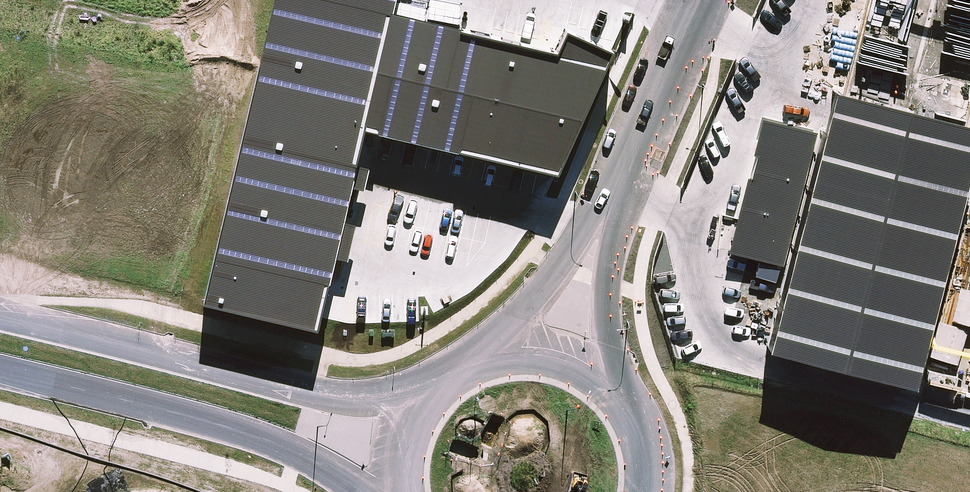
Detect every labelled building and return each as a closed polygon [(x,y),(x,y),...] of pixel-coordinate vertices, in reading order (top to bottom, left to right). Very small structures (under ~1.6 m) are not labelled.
[(207,303),(317,331),(364,132),(561,174),(613,55),(569,36),(561,56),(392,16),(395,0),(276,0),(207,303)] [(771,350),(969,399),(969,0),(863,0),(830,134),(764,118),(730,255),(791,270),(771,350)]
